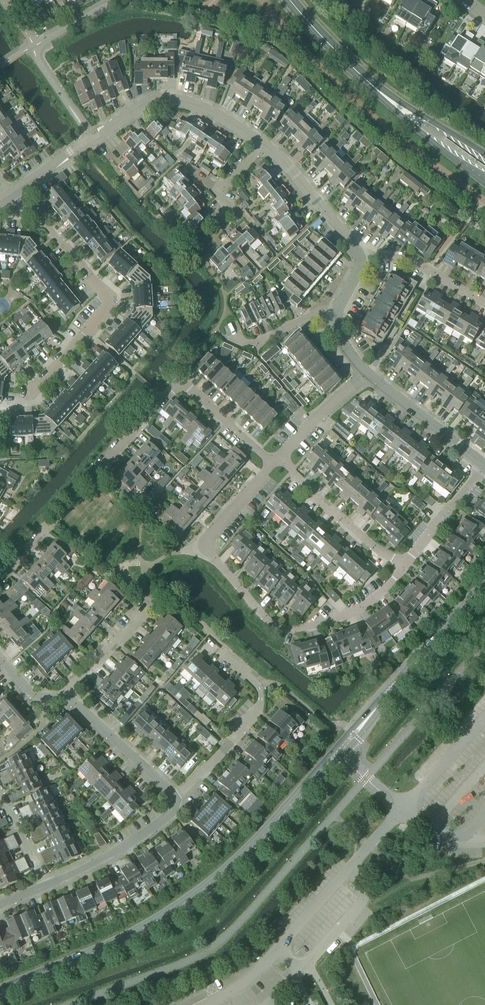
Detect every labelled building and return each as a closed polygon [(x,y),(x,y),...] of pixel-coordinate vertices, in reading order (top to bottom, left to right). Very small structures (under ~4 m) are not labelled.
[(414,0),(406,0),(393,21),(394,22),(393,23),(404,30),(405,29),(404,28),(419,5),(413,1),(414,0)] [(404,28),(405,29),(416,36),(419,32),(425,36),(437,17),(431,14),(437,4),(429,0),(428,0),(424,8),(419,5),(404,28)] [(204,28),(202,34),(212,36),(213,30),(204,28)] [(446,45),(440,54),(445,57),(443,61),(454,68),(469,44),(473,37),(467,33),(462,40),(458,37),(457,39),(452,36),(446,45)] [(482,48),(484,43),(478,39),(473,47),(469,44),(454,68),(465,75),(467,71),(482,48)] [(482,48),(467,71),(478,78),(484,67),(484,50),(482,48)] [(207,57),(199,56),(200,51),(195,50),(194,54),(194,56),(196,56),(195,59),(190,83),(195,84),(196,79),(202,80),(207,57)] [(190,83),(195,59),(196,56),(194,56),(194,54),(179,51),(178,56),(179,56),(177,67),(182,69),(180,75),(187,77),(186,82),(190,83)] [(174,77),(174,54),(165,54),(165,61),(154,61),(154,80),(167,80),(167,77),(174,77)] [(217,61),(211,88),(216,89),(217,84),(223,85),(226,75),(226,74),(229,75),(231,68),(227,67),(228,63),(220,61),(221,55),(217,54),(216,59),(215,60),(217,61)] [(215,60),(216,59),(207,57),(202,80),(208,81),(207,87),(211,88),(217,61),(215,60)] [(154,80),(154,61),(141,61),(141,63),(135,63),(135,85),(142,85),(142,80),(154,80)] [(115,62),(100,67),(102,71),(108,88),(111,87),(115,85),(118,94),(129,90),(124,77),(121,78),(115,62)] [(240,98),(251,83),(253,79),(244,73),(246,70),(241,67),(229,84),(234,87),(228,97),(232,99),(235,95),(240,98)] [(102,71),(87,76),(88,80),(89,80),(95,97),(98,96),(102,95),(105,103),(115,99),(111,87),(108,88),(102,71)] [(312,88),(301,76),(295,82),(306,93),(312,88)] [(288,89),(287,88),(291,80),(286,77),(278,89),(281,91),(285,94),(288,89)] [(261,90),(267,81),(263,79),(259,84),(261,85),(246,109),(250,111),(253,107),(258,110),(269,94),(261,90)] [(88,80),(74,86),(81,106),(89,104),(92,112),(102,108),(98,96),(95,97),(89,80),(88,80)] [(257,87),(251,83),(240,98),(245,101),(242,106),(246,109),(261,85),(259,84),(257,87)] [(279,97),(278,96),(276,99),(269,94),(258,110),(263,113),(260,118),(264,121),(277,100),(279,98),(279,97)] [(286,106),(277,100),(264,121),(268,123),(271,119),(276,122),(286,106)] [(303,116),(302,114),(299,116),(293,110),(280,124),(284,128),(280,132),(284,136),(303,116)] [(307,115),(309,113),(306,110),(302,114),(303,116),(284,136),(287,139),(291,135),(295,139),(314,120),(307,115)] [(12,119),(7,112),(5,114),(0,118),(0,131),(11,123),(13,121),(12,119)] [(19,119),(17,116),(12,119),(13,121),(11,123),(0,131),(0,140),(2,143),(17,132),(20,130),(15,123),(19,119)] [(188,134),(192,129),(178,120),(175,125),(170,122),(167,127),(186,139),(189,135),(188,134)] [(205,131),(208,126),(198,120),(192,129),(188,134),(189,135),(198,140),(204,131),(205,131)] [(317,129),(320,126),(314,120),(295,139),(300,143),(296,147),(299,151),(319,131),(317,129)] [(165,137),(170,133),(158,121),(146,132),(145,133),(154,141),(162,134),(165,137)] [(321,132),(325,128),(322,124),(320,126),(317,129),(319,131),(299,151),(303,154),(307,150),(311,154),(327,138),(321,132)] [(145,133),(146,132),(142,128),(134,136),(142,145),(145,149),(154,141),(145,133)] [(24,137),(25,137),(20,130),(17,132),(2,143),(6,148),(1,151),(4,155),(24,141),(26,139),(24,137)] [(213,137),(205,131),(204,131),(198,140),(194,145),(204,152),(207,147),(213,137)] [(134,136),(130,132),(121,140),(130,149),(134,152),(142,145),(134,136)] [(223,143),(226,139),(216,132),(213,137),(207,147),(216,152),(216,153),(223,143)] [(28,140),(32,137),(29,133),(25,137),(24,137),(26,139),(24,141),(4,155),(7,159),(11,156),(15,161),(18,158),(22,164),(38,152),(33,146),(33,147),(28,140)] [(326,144),(313,158),(317,162),(313,166),(317,170),(336,150),(334,148),(335,148),(329,142),(326,145),(326,144)] [(213,157),(211,160),(224,168),(232,156),(229,154),(232,149),(223,143),(216,153),(216,152),(213,157)] [(335,154),(342,147),(339,144),(335,148),(334,148),(336,150),(317,170),(320,173),(324,169),(328,173),(341,160),(335,154)] [(142,161),(134,152),(130,149),(122,156),(125,160),(126,160),(134,169),(142,161)] [(161,157),(161,158),(159,156),(156,160),(157,161),(159,163),(165,170),(169,166),(161,157)] [(157,161),(156,160),(155,159),(151,163),(161,174),(165,170),(159,163),(157,161)] [(351,169),(358,162),(354,159),(350,163),(352,165),(332,185),(336,188),(340,184),(344,188),(357,175),(351,169)] [(134,169),(126,160),(125,160),(117,168),(129,181),(138,173),(134,169)] [(352,165),(350,163),(348,166),(341,160),(328,173),(333,177),(329,181),(332,185),(352,165)] [(262,188),(271,181),(260,168),(251,175),(262,188)] [(182,181),(186,178),(178,169),(166,180),(173,188),(173,189),(182,181)] [(63,182),(67,179),(62,173),(55,179),(60,185),(63,182)] [(408,187),(414,179),(406,173),(400,180),(408,187)] [(150,186),(154,182),(150,178),(146,182),(148,184),(150,186)] [(417,194),(423,186),(414,179),(408,187),(417,194)] [(189,190),(189,189),(182,181),(173,189),(173,188),(168,192),(176,201),(181,198),(189,190)] [(278,190),(271,181),(262,188),(257,192),(265,201),(269,197),(278,190)] [(366,188),(364,186),(357,181),(343,198),(348,202),(345,207),(348,210),(366,188)] [(365,192),(371,184),(368,181),(364,186),(366,188),(348,210),(352,213),(356,208),(360,212),(372,197),(365,192)] [(66,185),(63,182),(60,185),(43,198),(50,207),(64,195),(60,190),(66,185)] [(197,198),(201,194),(193,186),(189,189),(189,190),(181,198),(188,205),(188,206),(197,198)] [(285,198),(286,199),(290,195),(282,186),(278,190),(269,197),(276,206),(285,198)] [(249,199),(243,192),(237,197),(243,204),(249,199)] [(57,215),(77,199),(75,196),(69,200),(64,195),(50,207),(57,215)] [(384,202),(388,198),(384,195),(381,200),(383,201),(365,223),(369,226),(372,222),(377,226),(391,208),(384,202)] [(381,200),(378,202),(372,197),(360,212),(365,216),(361,220),(365,223),(383,201),(381,200)] [(204,207),(197,198),(188,206),(188,205),(184,209),(191,217),(191,218),(196,214),(204,207)] [(293,207),(286,199),(285,198),(276,206),(271,209),(278,218),(279,218),(288,211),(293,207)] [(78,212),(78,211),(74,207),(80,202),(77,199),(57,215),(64,224),(67,222),(67,221),(78,212)] [(161,208),(157,204),(155,205),(152,208),(156,212),(161,208)] [(91,210),(89,211),(86,206),(81,210),(80,209),(78,211),(78,212),(67,221),(67,222),(74,229),(93,213),(91,210)] [(399,215),(397,213),(391,208),(377,226),(382,229),(378,234),(382,237),(399,215)] [(401,216),(405,211),(401,208),(397,213),(399,215),(382,237),(385,239),(389,235),(394,239),(408,222),(401,216)] [(282,230),(295,219),(288,211),(279,218),(278,218),(274,221),(282,230)] [(80,238),(94,226),(90,221),(96,216),(93,213),(74,229),(80,238)] [(207,226),(196,214),(191,218),(191,217),(187,221),(198,234),(207,226)] [(257,222),(259,220),(256,215),(251,219),(255,223),(257,221),(257,222)] [(296,236),(295,234),(302,228),(295,219),(282,230),(286,236),(282,240),(282,242),(286,246),(296,236)] [(413,247),(424,232),(414,224),(413,226),(408,222),(394,239),(403,247),(407,242),(413,247)] [(87,246),(107,230),(104,226),(98,231),(94,226),(80,238),(87,246)] [(238,234),(246,243),(250,247),(254,252),(261,245),(257,240),(258,239),(247,227),(238,234)] [(11,230),(6,229),(6,237),(0,236),(0,254),(8,255),(11,230)] [(14,238),(15,230),(11,230),(8,255),(18,256),(20,238),(14,238)] [(94,255),(108,243),(104,238),(110,233),(107,230),(87,246),(94,255)] [(238,234),(235,230),(226,238),(230,242),(238,251),(238,250),(246,243),(238,234)] [(305,239),(310,234),(307,231),(302,236),(305,239)] [(424,232),(413,247),(420,252),(419,253),(422,256),(425,253),(429,256),(444,239),(437,233),(433,239),(424,232)] [(269,241),(271,239),(268,235),(263,238),(267,243),(269,241)] [(188,244),(192,240),(188,236),(184,239),(188,244)] [(300,244),(305,239),(302,236),(297,241),(300,244)] [(277,241),(273,237),(271,239),(269,241),(272,245),(277,241)] [(34,245),(29,239),(20,238),(18,256),(20,256),(27,265),(41,254),(37,248),(43,244),(40,240),(34,245)] [(118,244),(114,240),(109,244),(108,243),(94,255),(101,263),(121,247),(118,244)] [(299,301),(339,254),(324,241),(281,291),(276,293),(282,306),(290,302),(297,309),(302,304),(299,301)] [(242,254),(238,250),(238,251),(230,242),(222,250),(230,258),(234,262),(242,254)] [(463,267),(472,251),(461,244),(460,246),(455,243),(443,262),(454,269),(457,263),(463,267)] [(290,253),(295,248),(292,245),(287,250),(290,253)] [(116,273),(128,259),(123,255),(128,249),(125,246),(108,265),(116,273)] [(222,274),(234,262),(230,258),(222,250),(210,261),(222,274)] [(285,258),(290,253),(287,250),(282,255),(285,258)] [(482,256),(472,251),(463,267),(470,272),(474,275),(476,271),(481,274),(484,268),(484,251),(482,256)] [(51,254),(45,259),(41,254),(27,265),(34,273),(54,257),(51,254)] [(264,261),(266,264),(270,260),(266,255),(262,259),(261,259),(264,261)] [(51,265),(57,260),(54,257),(34,273),(41,282),(55,270),(51,265)] [(261,259),(262,259),(260,257),(256,261),(262,269),(266,265),(265,264),(266,264),(264,261),(261,259)] [(124,280),(136,266),(141,260),(138,258),(133,264),(128,259),(116,273),(124,280)] [(275,267),(280,262),(277,259),(272,264),(275,267)] [(157,275),(162,269),(156,263),(151,269),(157,275)] [(270,272),(275,267),(272,264),(267,269),(270,272)] [(132,289),(150,287),(150,278),(136,266),(124,280),(132,287),(132,289)] [(65,270),(59,275),(55,270),(41,282),(47,290),(48,290),(68,274),(65,270)] [(249,279),(253,275),(249,270),(245,274),(247,277),(249,279)] [(239,276),(243,280),(247,277),(245,274),(243,272),(239,276)] [(61,284),(70,277),(68,274),(48,290),(47,290),(44,292),(52,301),(66,289),(61,284)] [(395,275),(394,278),(388,274),(357,327),(363,330),(361,333),(373,341),(372,344),(379,348),(418,284),(410,279),(408,282),(395,275)] [(133,299),(159,298),(159,294),(151,294),(150,287),(132,289),(133,299)] [(76,289),(70,294),(66,289),(52,301),(59,309),(79,293),(76,289)] [(425,315),(438,294),(434,292),(431,296),(426,293),(416,309),(425,315)] [(75,301),(81,296),(79,293),(59,309),(66,318),(80,306),(75,301)] [(285,311),(282,306),(276,293),(266,298),(275,316),(285,311)] [(435,321),(445,304),(439,301),(442,296),(438,294),(425,315),(435,321)] [(151,302),(159,302),(159,298),(133,299),(134,310),(152,309),(151,302)] [(266,320),(275,316),(266,298),(257,302),(266,320)] [(257,325),(266,320),(257,302),(248,307),(257,325)] [(442,329),(457,305),(453,303),(450,307),(445,304),(435,321),(442,325),(437,333),(441,336),(444,330),(442,329)] [(454,332),(463,315),(458,312),(461,308),(457,305),(442,329),(444,330),(446,327),(454,332)] [(247,330),(257,325),(248,307),(238,311),(247,330)] [(127,320),(140,332),(152,318),(152,309),(134,310),(134,312),(127,320)] [(28,323),(31,320),(26,314),(23,316),(28,323)] [(461,340),(476,316),(471,314),(468,318),(463,315),(454,332),(461,336),(456,345),(460,347),(463,342),(461,340)] [(25,325),(28,323),(23,316),(20,319),(25,325)] [(463,342),(465,338),(472,343),(482,327),(476,323),(479,319),(476,316),(461,340),(463,342)] [(146,337),(140,332),(127,320),(119,328),(133,340),(138,335),(143,340),(146,337)] [(44,342),(53,336),(42,321),(33,328),(44,342)] [(160,333),(166,326),(160,321),(154,327),(160,333)] [(11,336),(15,334),(9,327),(6,330),(11,336)] [(36,349),(44,342),(33,328),(24,335),(36,349)] [(129,345),(133,340),(119,328),(112,336),(132,353),(135,350),(129,345)] [(8,339),(11,336),(6,330),(3,332),(8,339)] [(324,395),(339,382),(299,335),(302,333),(299,331),(282,346),(324,395)] [(484,351),(484,331),(476,345),(483,350),(478,358),(481,361),(484,356),(483,354),(484,351)] [(419,339),(420,337),(416,334),(414,332),(409,338),(414,342),(418,345),(421,340),(419,339)] [(27,356),(36,349),(24,335),(16,341),(16,342),(27,356)] [(129,357),(132,353),(112,336),(105,344),(119,357),(123,352),(129,357)] [(397,350),(390,359),(394,363),(391,367),(395,370),(412,348),(410,347),(408,350),(404,346),(406,343),(405,342),(400,339),(394,347),(397,350)] [(16,342),(7,349),(9,351),(10,351),(21,365),(30,359),(27,356),(16,342)] [(420,355),(414,350),(418,345),(414,342),(410,347),(412,348),(395,370),(398,373),(402,369),(407,373),(418,358),(420,355)] [(97,361),(111,374),(118,366),(98,348),(96,351),(102,356),(97,361)] [(13,372),(21,365),(10,351),(1,357),(13,372)] [(203,377),(216,362),(208,354),(195,369),(203,377)] [(429,366),(435,358),(431,355),(427,360),(429,362),(412,384),(416,387),(419,382),(424,386),(435,371),(429,366)] [(13,372),(1,357),(0,358),(0,380),(4,380),(4,379),(13,372)] [(429,362),(427,360),(425,363),(418,358),(407,373),(412,377),(408,381),(412,384),(429,362)] [(103,382),(111,374),(97,361),(92,366),(87,361),(84,365),(103,382)] [(210,383),(224,368),(216,362),(203,377),(210,383)] [(272,372),(276,369),(271,363),(268,366),(272,372)] [(96,390),(103,382),(84,365),(81,368),(87,373),(83,378),(96,390)] [(218,390),(231,375),(224,368),(210,383),(218,390)] [(277,377),(281,374),(276,369),(272,372),(277,377)] [(445,379),(451,371),(448,369),(444,373),(446,375),(429,397),(433,400),(436,396),(441,400),(453,385),(445,379)] [(446,375),(444,373),(442,376),(435,371),(424,386),(428,390),(425,394),(429,397),(446,375)] [(226,397),(239,382),(231,375),(218,390),(226,397)] [(96,390),(83,378),(78,383),(73,378),(70,381),(89,398),(96,390)] [(286,387),(289,384),(284,379),(281,382),(286,387)] [(81,407),(89,398),(70,381),(67,384),(73,389),(69,393),(68,394),(79,404),(81,407)] [(233,404),(247,389),(239,382),(226,397),(233,404)] [(463,393),(469,385),(465,382),(461,387),(463,388),(446,411),(450,414),(453,409),(458,413),(460,410),(470,398),(463,393)] [(463,388),(461,387),(459,390),(453,385),(441,400),(446,403),(442,408),(446,411),(463,388)] [(241,411),(254,396),(247,389),(233,404),(241,411)] [(68,394),(69,393),(66,391),(58,400),(72,412),(79,404),(68,394)] [(473,425),(484,410),(476,403),(481,398),(474,392),(470,398),(460,410),(465,414),(462,417),(466,420),(466,419),(473,425)] [(299,403),(303,400),(298,394),(294,397),(299,403)] [(248,417),(262,402),(254,396),(241,411),(248,417)] [(64,420),(72,412),(58,400),(51,408),(64,420)] [(167,428),(184,409),(175,401),(174,403),(171,400),(158,414),(159,414),(167,421),(163,425),(167,428)] [(304,408),(307,405),(303,400),(299,403),(304,408)] [(256,424),(269,409),(262,402),(248,417),(256,424)] [(294,402),(290,405),(287,408),(292,414),(299,408),(294,402)] [(356,428),(374,405),(370,402),(366,406),(361,403),(350,417),(357,423),(354,426),(356,428)] [(367,431),(379,416),(374,412),(377,408),(374,405),(356,428),(354,426),(349,433),(350,435),(352,436),(360,426),(367,431)] [(57,428),(64,420),(51,408),(44,416),(57,428)] [(183,429),(193,417),(184,409),(167,428),(171,432),(178,425),(183,429)] [(264,431),(277,416),(269,409),(256,424),(264,431)] [(479,437),(484,441),(484,410),(473,425),(479,429),(475,434),(479,437)] [(83,422),(86,419),(80,414),(77,417),(83,422)] [(373,441),(391,418),(387,415),(383,420),(379,416),(367,431),(374,436),(368,444),(371,447),(375,442),(373,441)] [(51,435),(57,428),(44,416),(43,417),(32,418),(33,436),(51,435)] [(80,426),(83,422),(77,417),(74,420),(80,426)] [(185,444),(202,425),(193,417),(183,429),(188,433),(181,441),(185,444)] [(11,437),(22,437),(21,418),(10,419),(11,437)] [(22,437),(33,436),(32,418),(21,418),(22,437)] [(384,444),(396,430),(391,426),(394,421),(391,418),(373,441),(375,442),(377,439),(384,444)] [(349,433),(337,423),(332,428),(347,439),(350,435),(349,433)] [(202,425),(185,444),(189,448),(196,440),(201,445),(198,448),(200,450),(212,437),(210,435),(211,433),(202,425)] [(156,441),(161,435),(152,427),(147,433),(156,441)] [(390,454),(408,432),(404,429),(400,433),(396,430),(384,444),(391,450),(385,457),(388,460),(392,455),(390,454)] [(69,439),(72,435),(66,430),(63,433),(69,439)] [(330,430),(326,435),(333,441),(333,443),(331,444),(335,447),(337,445),(335,443),(339,439),(330,430)] [(401,458),(413,443),(408,439),(411,435),(408,432),(390,454),(392,455),(394,452),(401,458)] [(148,442),(140,451),(160,469),(163,465),(156,458),(160,453),(163,456),(165,453),(156,444),(151,440),(149,442),(148,442)] [(53,444),(50,447),(55,452),(56,453),(59,450),(61,447),(55,441),(53,444)] [(407,467),(425,445),(421,442),(417,447),(413,443),(401,458),(408,463),(402,471),(405,474),(409,469),(407,467)] [(207,447),(211,451),(215,447),(210,443),(207,447)] [(329,450),(310,471),(314,474),(318,470),(322,474),(334,460),(337,457),(331,452),(335,447),(331,444),(327,449),(329,450)] [(329,450),(327,449),(325,452),(318,445),(306,460),(310,464),(307,468),(310,471),(329,450)] [(428,459),(430,457),(425,453),(428,448),(425,445),(407,467),(409,469),(411,466),(418,471),(428,459)] [(246,458),(234,448),(231,452),(229,451),(225,456),(215,447),(211,451),(214,454),(236,473),(244,464),(242,462),(246,458)] [(140,451),(132,460),(144,471),(150,476),(154,471),(156,473),(160,469),(140,451)] [(188,461),(179,452),(174,457),(179,462),(184,466),(184,465),(188,461)] [(214,454),(211,458),(213,460),(218,464),(217,465),(213,469),(216,471),(228,482),(236,473),(214,454)] [(348,465),(351,461),(347,458),(343,463),(345,465),(327,486),(330,489),(334,485),(339,489),(351,475),(354,471),(348,465)] [(433,462),(428,459),(418,471),(414,477),(421,482),(429,489),(434,483),(445,468),(438,463),(439,462),(435,459),(433,462)] [(140,476),(144,471),(132,460),(124,469),(144,487),(147,483),(140,476)] [(345,465),(343,463),(341,466),(334,460),(322,474),(327,478),(323,482),(327,486),(345,465)] [(445,468),(434,483),(444,491),(450,496),(466,477),(464,475),(459,471),(455,468),(451,473),(445,468)] [(140,491),(144,487),(124,469),(116,478),(121,483),(117,488),(126,496),(130,491),(131,492),(136,487),(140,491)] [(204,470),(201,474),(220,491),(228,482),(216,471),(213,469),(209,474),(204,470)] [(7,487),(12,490),(20,477),(10,471),(6,478),(0,475),(0,499),(7,487)] [(360,483),(367,476),(363,473),(359,478),(361,479),(343,500),(346,503),(350,499),(355,503),(367,489),(360,483)] [(212,500),(220,491),(201,474),(200,474),(197,477),(205,484),(200,489),(212,500)] [(361,479),(359,478),(357,480),(351,475),(339,489),(343,493),(339,497),(343,500),(361,479)] [(212,500),(200,489),(196,494),(188,487),(185,492),(204,509),(212,500)] [(383,504),(377,498),(383,490),(380,487),(376,492),(377,494),(359,515),(362,518),(366,514),(371,518),(373,515),(383,504)] [(377,494),(376,492),(373,495),(367,489),(355,503),(359,507),(355,511),(359,515),(377,494)] [(183,498),(179,503),(184,507),(196,518),(204,509),(185,492),(181,495),(183,497),(183,498)] [(271,516),(290,496),(286,492),(283,496),(278,492),(265,506),(272,512),(269,515),(271,516)] [(431,507),(435,502),(425,494),(421,499),(431,507)] [(281,521),(294,507),(290,503),(293,499),(290,496),(271,516),(269,515),(265,519),(267,521),(269,522),(275,515),(281,521)] [(398,517),(390,509),(394,504),(388,498),(383,504),(373,515),(377,519),(375,522),(378,525),(379,525),(385,531),(398,517)] [(421,512),(425,506),(415,498),(410,503),(421,512)] [(482,502),(479,500),(470,511),(474,513),(476,510),(484,517),(484,498),(482,502)] [(196,518),(184,507),(180,512),(172,505),(169,509),(188,527),(196,518)] [(287,531),(306,510),(302,507),(299,511),(294,507),(281,521),(288,526),(281,534),(285,537),(289,532),(287,531)] [(180,536),(188,527),(169,509),(165,513),(173,520),(168,525),(165,523),(161,527),(171,536),(175,531),(180,536)] [(297,535),(310,521),(306,517),(309,513),(306,510),(287,531),(289,532),(291,530),(297,535)] [(267,521),(265,519),(264,521),(263,520),(256,514),(251,519),(261,528),(267,521)] [(387,539),(390,543),(396,548),(410,531),(405,527),(407,525),(398,517),(385,531),(390,535),(387,539)] [(471,526),(463,519),(459,524),(461,525),(456,532),(463,537),(472,544),(477,537),(483,541),(484,538),(484,529),(475,522),(471,526)] [(310,521),(297,535),(304,541),(301,544),(303,545),(322,524),(318,521),(315,525),(310,521)] [(322,524),(303,545),(305,547),(311,553),(314,550),(326,536),(322,532),(325,528),(322,524)] [(248,544),(254,537),(245,529),(234,542),(239,546),(231,555),(241,564),(248,557),(254,549),(248,544)] [(463,537),(459,542),(450,535),(447,540),(448,541),(443,547),(449,552),(449,551),(459,560),(460,559),(466,551),(472,556),(478,548),(472,544),(463,537)] [(322,557),(338,539),(335,536),(331,540),(326,536),(314,550),(322,557)] [(330,564),(343,550),(338,546),(342,542),(338,539),(322,557),(330,564)] [(69,557),(74,552),(64,544),(60,549),(55,545),(47,554),(66,572),(70,567),(62,561),(67,555),(69,557)] [(252,561),(244,570),(255,579),(262,572),(261,572),(268,564),(271,560),(265,555),(268,552),(259,544),(254,549),(248,557),(252,561)] [(346,575),(359,561),(352,555),(353,555),(349,551),(347,554),(343,550),(330,564),(327,568),(334,573),(338,568),(346,575)] [(449,552),(445,556),(437,550),(433,554),(431,556),(433,557),(429,562),(437,567),(446,574),(451,567),(457,571),(464,563),(460,559),(459,560),(449,551),(449,552)] [(63,575),(66,572),(47,554),(38,563),(54,577),(59,571),(63,575)] [(276,574),(282,567),(273,559),(271,560),(268,564),(261,572),(262,572),(266,576),(258,585),(268,594),(278,584),(282,579),(281,579),(276,574)] [(368,562),(364,566),(359,561),(346,575),(356,584),(357,582),(362,586),(377,570),(368,562)] [(50,581),(54,577),(38,563),(30,572),(50,590),(54,585),(50,581)] [(437,567),(433,572),(424,565),(420,570),(419,571),(421,573),(417,578),(424,583),(433,590),(439,582),(445,587),(451,578),(446,574),(437,567)] [(292,586),(298,579),(289,571),(281,579),(282,579),(278,584),(282,588),(274,597),(285,606),(294,596),(294,595),(298,591),(292,586)] [(47,593),(50,590),(30,572),(22,581),(20,580),(16,584),(26,592),(30,588),(34,592),(39,586),(47,593)] [(85,588),(88,584),(93,578),(89,574),(80,584),(85,588)] [(424,583),(420,587),(414,581),(411,585),(410,584),(409,585),(409,586),(404,592),(419,605),(427,597),(432,601),(438,594),(433,590),(424,583)] [(92,593),(111,611),(124,596),(109,583),(100,594),(95,589),(92,593)] [(308,597),(314,591),(305,583),(298,591),(294,595),(294,596),(299,600),(291,608),(301,618),(314,603),(308,597)] [(26,592),(16,584),(12,589),(17,593),(2,606),(0,603),(0,615),(14,603),(21,597),(26,592)] [(335,603),(340,599),(331,590),(326,594),(335,603)] [(412,613),(419,605),(404,592),(400,597),(399,596),(397,598),(398,598),(395,602),(402,608),(398,612),(409,625),(410,626),(417,618),(412,613)] [(111,611),(92,593),(88,597),(92,601),(88,606),(103,620),(111,611)] [(46,608),(37,600),(32,604),(40,613),(46,608)] [(14,603),(0,615),(0,627),(2,630),(14,619),(10,614),(17,607),(14,603)] [(79,607),(76,611),(95,629),(103,620),(88,606),(86,605),(82,609),(79,607)] [(397,611),(391,615),(387,608),(376,616),(387,632),(397,624),(402,630),(409,625),(398,612),(397,611)] [(74,617),(70,623),(75,627),(87,638),(95,629),(76,611),(72,615),(74,617)] [(159,622),(175,636),(183,628),(169,616),(165,621),(162,618),(159,622)] [(377,639),(387,632),(376,616),(365,624),(370,630),(364,633),(373,650),(381,645),(377,639)] [(10,639),(30,621),(26,617),(18,624),(14,619),(2,630),(10,639)] [(30,621),(10,639),(18,648),(19,647),(21,646),(24,649),(31,643),(28,639),(29,638),(33,641),(41,634),(33,625),(30,621)] [(175,636),(159,622),(156,626),(158,628),(154,633),(172,648),(179,639),(175,636)] [(87,638),(75,627),(71,632),(63,625),(59,630),(79,647),(87,638)] [(364,632),(358,634),(356,628),(344,633),(352,654),(362,650),(365,655),(374,652),(373,650),(364,633),(364,632)] [(60,661),(73,649),(59,633),(54,637),(51,634),(49,634),(47,635),(47,638),(50,641),(45,645),(60,661)] [(165,656),(172,648),(154,633),(151,637),(148,635),(145,639),(161,653),(165,656)] [(352,655),(352,654),(344,633),(331,638),(333,644),(328,646),(336,667),(342,664),(341,660),(352,655)] [(187,646),(188,647),(193,651),(200,642),(194,638),(187,646)] [(154,661),(161,653),(145,639),(142,643),(144,645),(140,650),(154,661)] [(296,665),(305,663),(306,668),(314,666),(314,664),(321,662),(323,669),(330,668),(324,645),(317,647),(316,642),(301,646),(300,644),(292,644),(291,645),(296,665)] [(49,677),(46,673),(60,661),(45,645),(41,649),(38,646),(35,646),(34,647),(33,650),(36,653),(31,657),(39,667),(36,669),(46,679),(49,677)] [(186,659),(193,651),(188,647),(184,652),(183,651),(180,655),(186,659)] [(147,670),(154,661),(140,650),(137,654),(134,652),(131,656),(147,670)] [(193,678),(205,665),(201,661),(203,658),(200,655),(185,671),(193,678)] [(145,673),(142,670),(128,658),(124,663),(121,661),(118,664),(138,682),(145,673)] [(179,667),(183,662),(179,659),(174,664),(179,667)] [(131,690),(138,682),(118,664),(115,668),(118,671),(114,675),(131,690)] [(174,672),(179,667),(174,664),(170,669),(174,672)] [(201,685),(215,669),(212,666),(209,669),(205,665),(193,678),(201,685)] [(209,693),(221,680),(216,675),(219,673),(215,669),(201,685),(209,693)] [(124,698),(131,690),(114,675),(110,680),(107,677),(104,681),(120,695),(124,698)] [(165,684),(169,679),(164,676),(160,681),(165,684)] [(217,700),(231,684),(228,681),(225,683),(221,680),(209,693),(205,696),(213,704),(217,700)] [(102,694),(99,699),(113,711),(117,706),(114,703),(120,695),(104,681),(101,685),(103,687),(99,692),(102,694)] [(217,700),(224,708),(227,705),(230,709),(237,702),(233,698),(237,694),(232,690),(235,687),(231,684),(217,700)] [(152,693),(155,688),(151,685),(147,689),(152,693)] [(175,698),(180,693),(171,685),(166,690),(175,698)] [(148,698),(152,693),(147,689),(144,694),(148,698)] [(182,705),(186,701),(182,697),(178,701),(182,705)] [(14,707),(5,698),(0,702),(0,719),(14,707)] [(172,707),(176,703),(171,699),(167,703),(172,707)] [(133,706),(132,705),(125,714),(130,718),(137,710),(133,706)] [(138,734),(156,715),(146,706),(142,709),(145,711),(133,724),(137,729),(135,731),(138,734)] [(21,716),(14,707),(0,719),(0,726),(5,722),(9,727),(21,716)] [(293,713),(288,719),(280,711),(279,713),(278,712),(275,716),(270,722),(274,725),(270,730),(284,742),(289,747),(294,742),(288,737),(302,722),(303,723),(304,723),(293,713)] [(202,716),(201,715),(197,712),(194,716),(198,720),(202,716)] [(206,727),(211,722),(203,714),(201,715),(202,716),(198,720),(206,727)] [(149,739),(164,722),(156,715),(138,734),(142,738),(144,735),(149,739)] [(33,730),(29,726),(30,725),(21,716),(9,727),(14,732),(6,739),(14,747),(24,738),(33,730)] [(79,722),(76,725),(68,716),(63,720),(60,717),(58,718),(56,719),(56,721),(59,724),(55,729),(70,744),(83,732),(86,735),(89,732),(79,722)] [(154,749),(169,733),(172,730),(164,722),(149,739),(153,743),(151,746),(154,749)] [(270,730),(267,727),(258,738),(260,739),(256,744),(272,758),(276,762),(282,755),(277,751),(280,748),(279,747),(284,742),(270,730)] [(203,728),(199,732),(198,733),(206,741),(211,736),(203,728)] [(56,757),(70,744),(55,729),(50,733),(47,730),(44,730),(43,731),(43,734),(46,737),(41,741),(56,757)] [(177,740),(169,733),(154,749),(158,753),(160,750),(165,754),(177,740)] [(170,764),(185,748),(177,740),(165,754),(169,758),(166,760),(170,764)] [(256,744),(254,742),(245,753),(248,756),(244,761),(262,777),(268,770),(264,767),(272,758),(256,744)] [(185,748),(170,764),(174,767),(176,765),(181,769),(193,755),(185,748)] [(50,753),(46,749),(41,753),(46,757),(50,753)] [(33,764),(28,753),(9,762),(12,768),(0,773),(0,780),(33,764)] [(101,757),(97,761),(93,757),(78,771),(85,778),(105,761),(101,757)] [(103,768),(108,764),(105,761),(85,778),(92,786),(107,772),(103,768)] [(258,781),(262,777),(244,761),(240,765),(237,762),(227,772),(244,787),(253,776),(258,781)] [(39,775),(33,764),(0,780),(0,781),(2,786),(18,779),(20,784),(39,775)] [(98,794),(118,776),(115,772),(110,776),(107,772),(92,786),(98,794)] [(222,786),(218,790),(236,807),(249,792),(244,787),(227,772),(218,783),(222,786)] [(11,803),(44,787),(39,775),(20,784),(23,790),(8,797),(11,803)] [(117,783),(121,779),(118,776),(98,794),(105,801),(120,788),(117,783)] [(112,809),(132,791),(128,787),(124,791),(120,788),(105,801),(112,809)] [(21,815),(55,799),(49,788),(31,797),(34,803),(18,810),(21,815)] [(130,799),(135,795),(132,791),(112,809),(123,821),(137,809),(133,804),(134,803),(130,799)] [(219,823),(232,809),(216,795),(211,800),(208,797),(206,797),(204,799),(204,802),(207,804),(203,809),(219,823)] [(41,819),(60,810),(55,799),(21,815),(24,821),(39,814),(41,819)] [(263,805),(258,800),(253,806),(258,810),(263,805)] [(211,840),(208,837),(219,823),(203,809),(199,813),(196,810),(193,811),(192,812),(192,815),(195,818),(191,823),(200,830),(197,833),(208,843),(211,840)] [(32,838),(65,822),(60,810),(41,819),(44,825),(29,832),(32,838)] [(361,828),(367,821),(363,817),(357,824),(361,828)] [(52,842),(71,833),(65,822),(32,838),(34,844),(50,836),(52,842)] [(185,856),(196,848),(183,830),(171,839),(174,842),(169,846),(181,862),(180,863),(183,866),(189,861),(185,856)] [(42,860),(76,844),(71,833),(52,842),(55,848),(40,855),(42,860)] [(16,841),(13,836),(0,842),(0,849),(16,841)] [(18,847),(16,841),(0,849),(0,862),(6,859),(3,854),(18,847)] [(169,846),(166,842),(155,850),(157,854),(152,857),(163,875),(165,878),(174,872),(172,869),(180,863),(181,862),(169,846)] [(63,864),(82,855),(76,844),(42,860),(45,866),(60,859),(63,864)] [(152,857),(150,854),(138,861),(141,865),(135,868),(146,886),(145,886),(147,890),(157,884),(154,880),(163,875),(152,857)] [(26,864),(24,858),(9,865),(6,859),(0,862),(0,876),(26,864)] [(29,869),(26,864),(0,876),(0,890),(17,882),(14,876),(29,869)] [(135,868),(133,865),(121,872),(123,875),(118,878),(126,894),(129,900),(138,895),(136,892),(145,886),(146,886),(135,868)] [(117,898),(126,894),(118,878),(109,883),(107,879),(96,885),(97,887),(98,889),(106,905),(117,899),(117,898)] [(106,905),(98,889),(97,887),(88,891),(87,889),(76,894),(77,898),(85,914),(96,909),(97,913),(108,908),(106,905)] [(77,898),(71,900),(70,897),(57,902),(65,923),(76,918),(78,924),(87,920),(85,914),(77,898)] [(55,926),(65,923),(57,902),(50,905),(51,907),(45,909),(46,913),(41,915),(49,936),(58,932),(55,926)] [(41,915),(35,917),(33,912),(20,917),(28,938),(41,932),(43,938),(49,936),(41,915)] [(18,942),(28,938),(20,917),(7,922),(9,929),(4,931),(12,950),(12,952),(21,948),(18,942)] [(0,933),(0,950),(3,949),(5,953),(12,950),(4,931),(0,933)]
